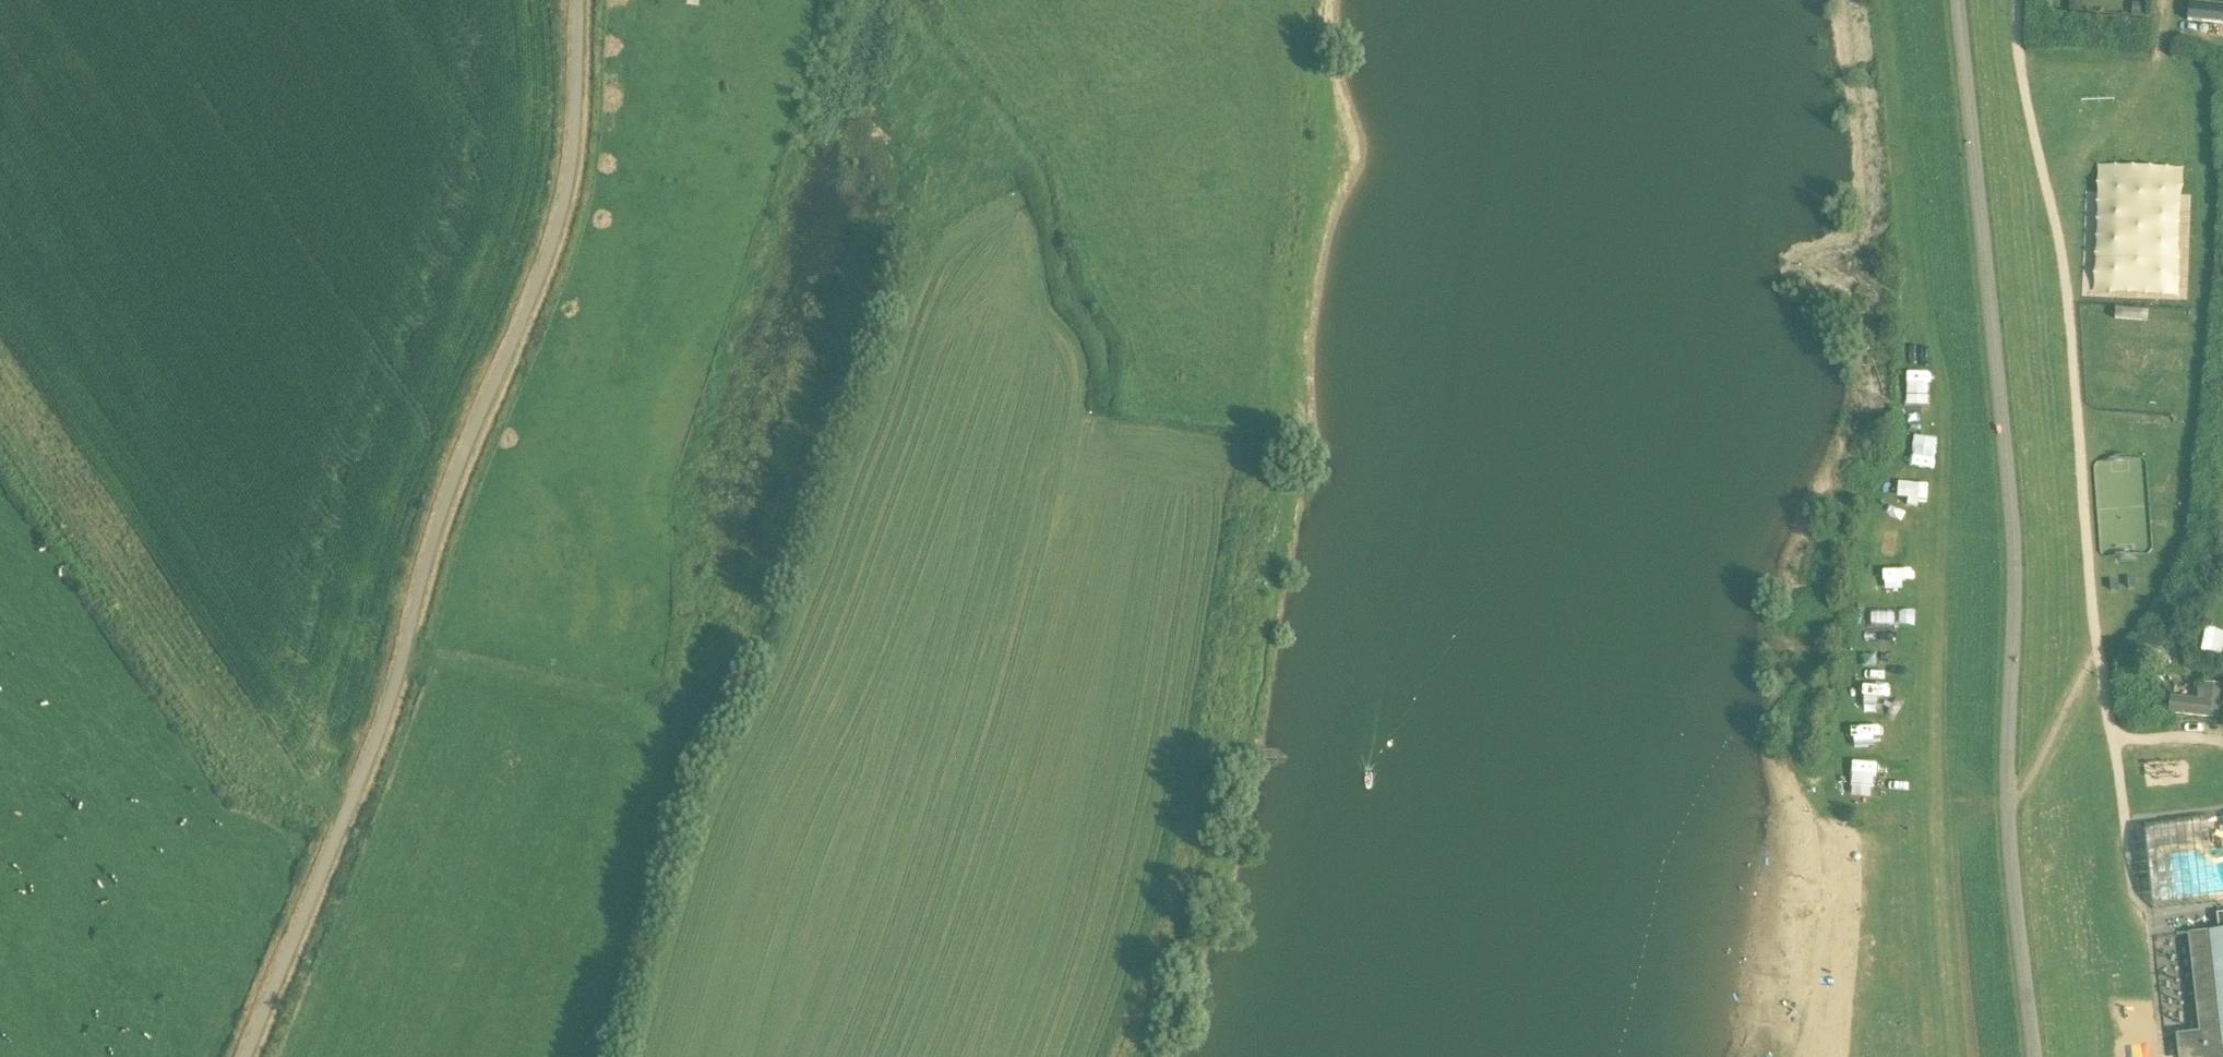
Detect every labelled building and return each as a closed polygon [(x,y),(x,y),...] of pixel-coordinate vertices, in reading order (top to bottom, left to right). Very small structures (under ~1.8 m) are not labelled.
[(2135,10),(2135,0),(2089,0),(2089,10),(2135,10)] [(1867,651),(1884,652),(1885,632),(1868,631),(1867,651)] [(2222,685),(2222,676),(2206,675),(2206,693),(2177,692),(2176,716),(2222,717),(2222,685)] [(2144,824),(2153,908),(2222,900),(2222,814),(2144,824)] [(2219,932),(2195,934),(2191,935),(2191,936),(2202,1033),(2178,1036),(2180,1055),(2183,1056),(2222,1056),(2222,931),(2219,932)] [(2182,987),(2164,988),(2167,1022),(2184,1021),(2182,987)]
